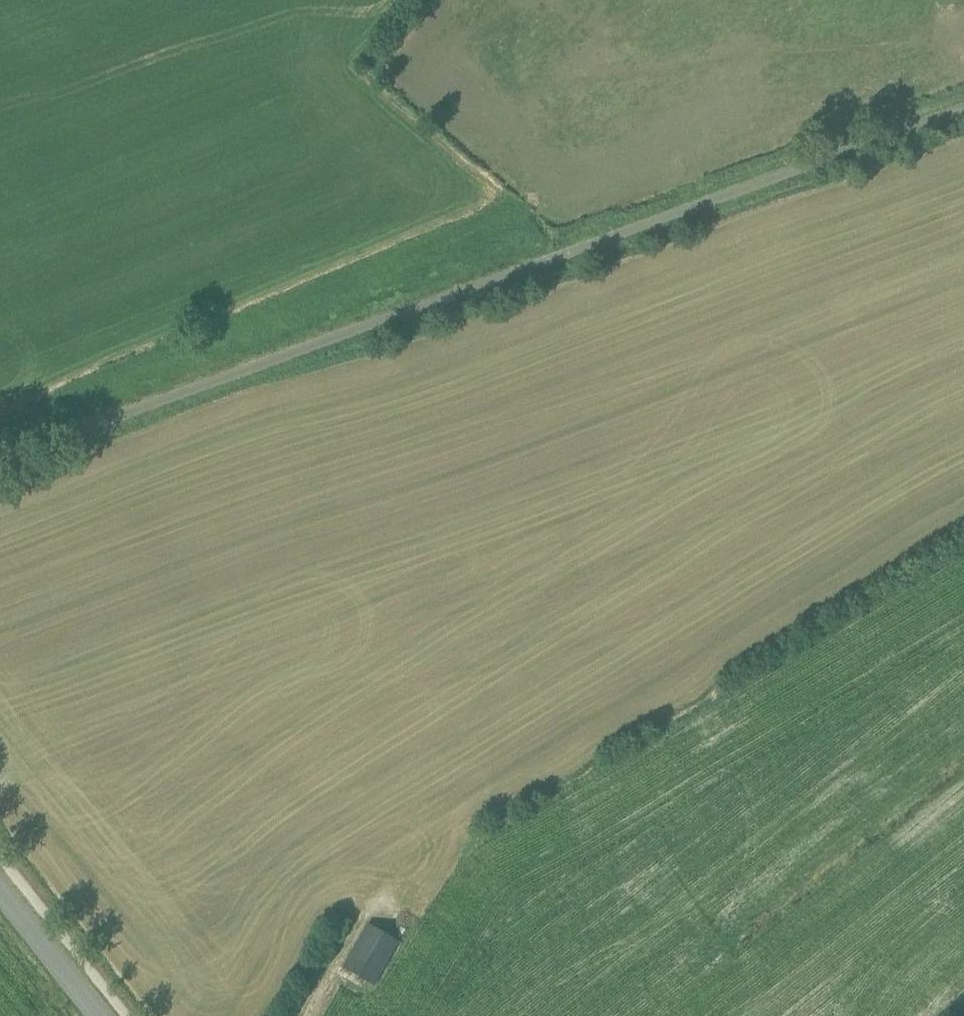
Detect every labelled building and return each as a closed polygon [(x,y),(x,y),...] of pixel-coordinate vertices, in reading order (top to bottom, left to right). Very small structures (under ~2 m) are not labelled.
[(400,942),(368,924),(343,966),(375,985),(400,942)]
